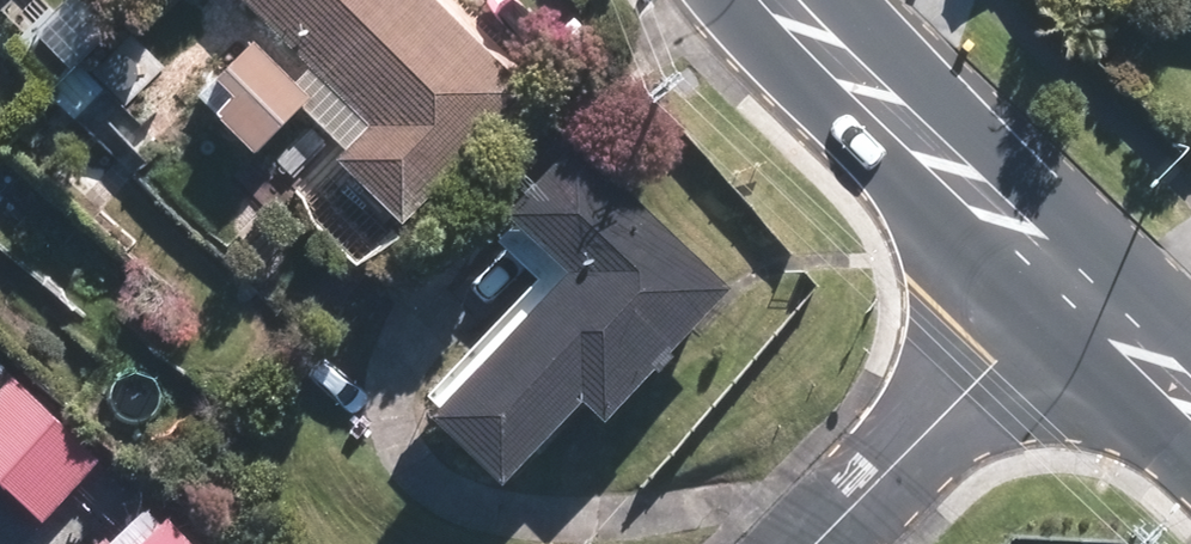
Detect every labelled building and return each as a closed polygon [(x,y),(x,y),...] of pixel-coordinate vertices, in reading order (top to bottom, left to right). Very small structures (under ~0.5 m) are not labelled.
[(427,0),(266,0),(389,119),(354,155),(407,205),(520,89),(427,0)] [(314,102),(267,50),(214,98),(261,150),(314,102)] [(729,291),(589,155),(535,210),(594,267),(455,410),(513,465),(598,379),(620,401),(729,291)] [(0,405),(0,464),(49,512),(94,466),(15,390),(0,405)] [(181,532),(168,543),(192,543),(181,532)]
